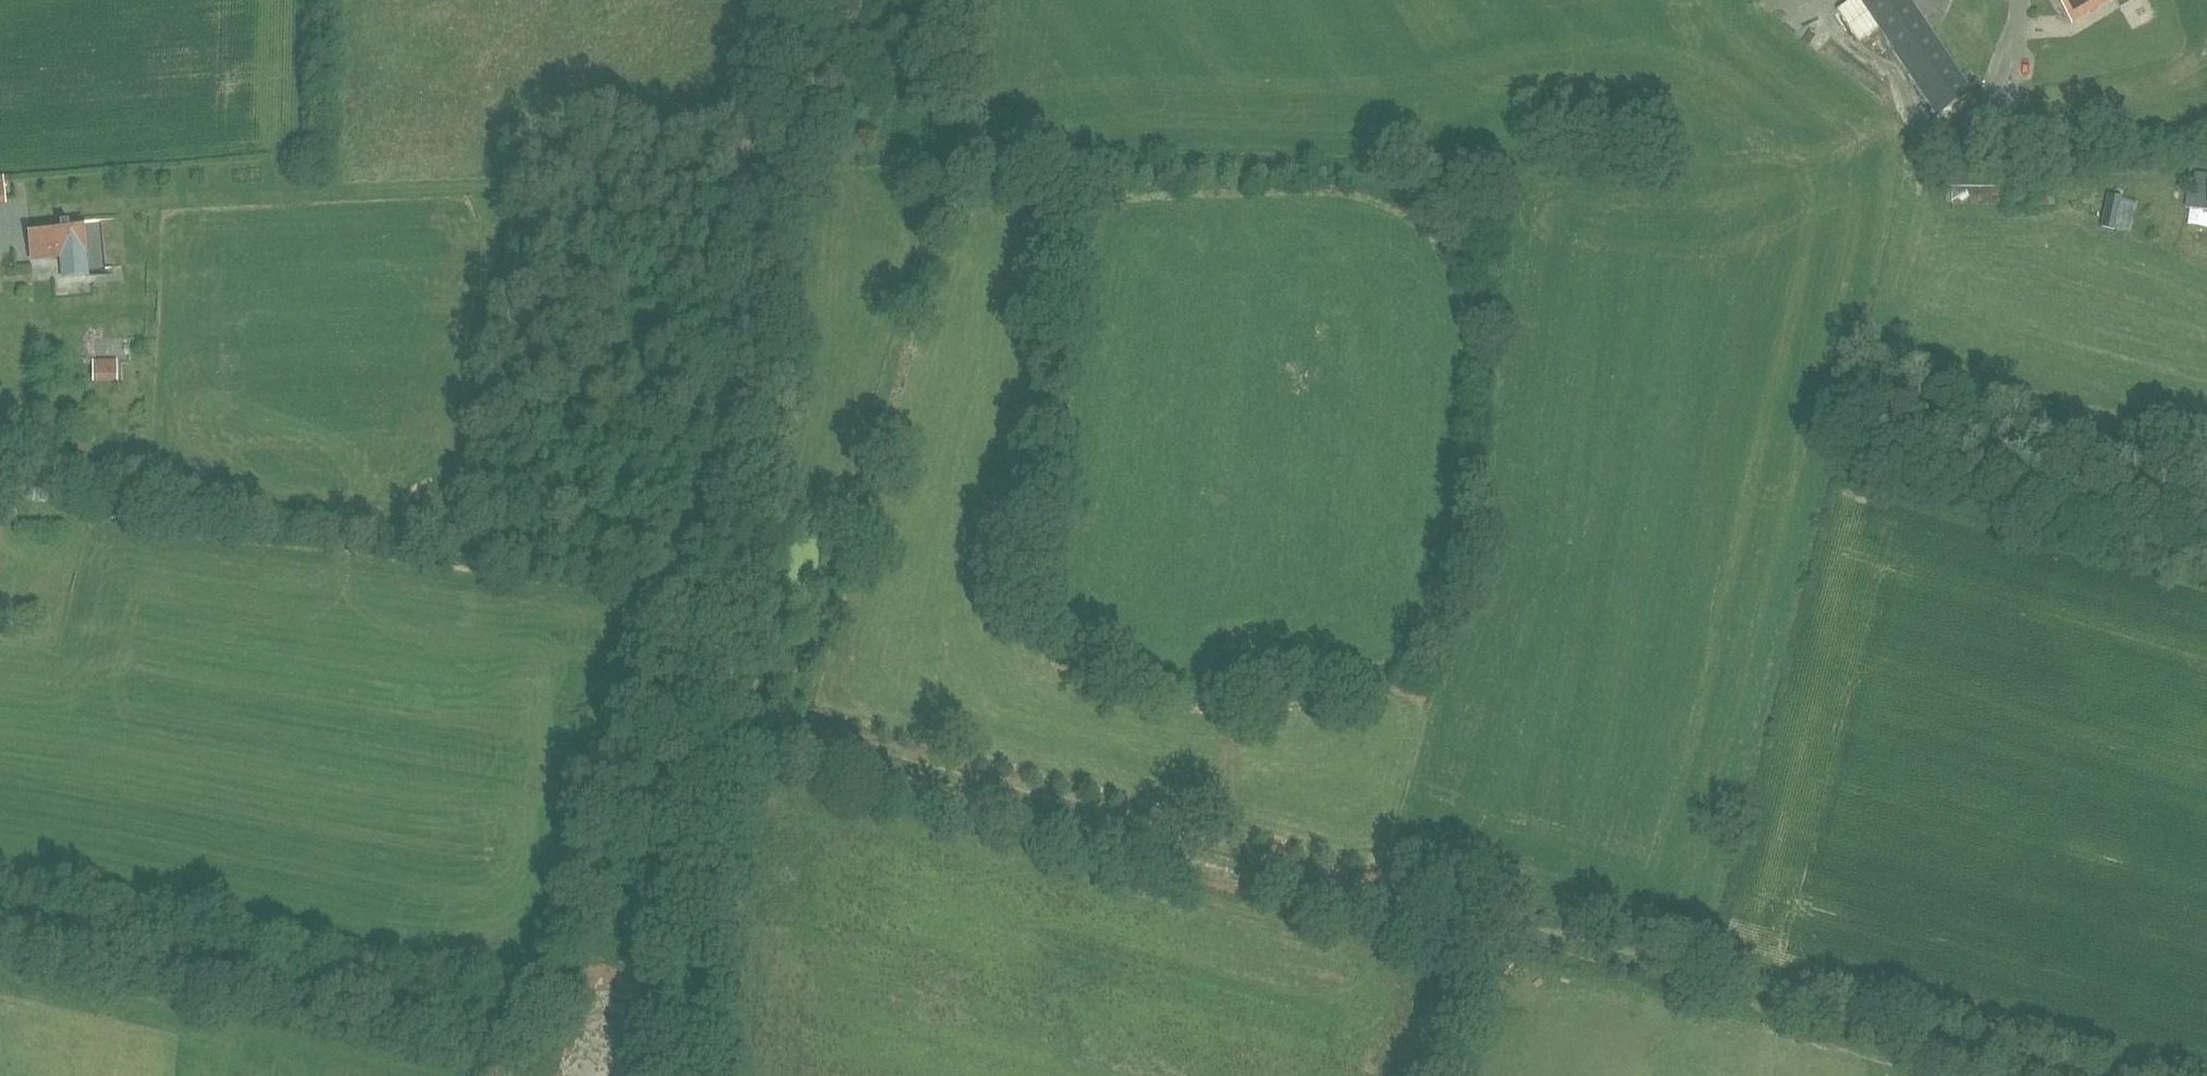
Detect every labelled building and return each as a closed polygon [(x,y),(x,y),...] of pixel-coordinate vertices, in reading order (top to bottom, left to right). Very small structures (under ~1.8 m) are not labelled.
[(1973,93),(1910,0),(1854,0),(1838,11),(1859,44),(1880,29),(1939,116),(1973,93)] [(2108,0),(2060,0),(2073,21),(2108,0)] [(1758,165),(1773,167),(1775,153),(1759,152),(1758,165)] [(86,276),(81,222),(29,227),(30,244),(39,243),(40,257),(32,258),(32,259),(61,256),(64,279),(86,276)] [(128,357),(135,357),(135,337),(99,337),(99,379),(128,379),(128,357)]
